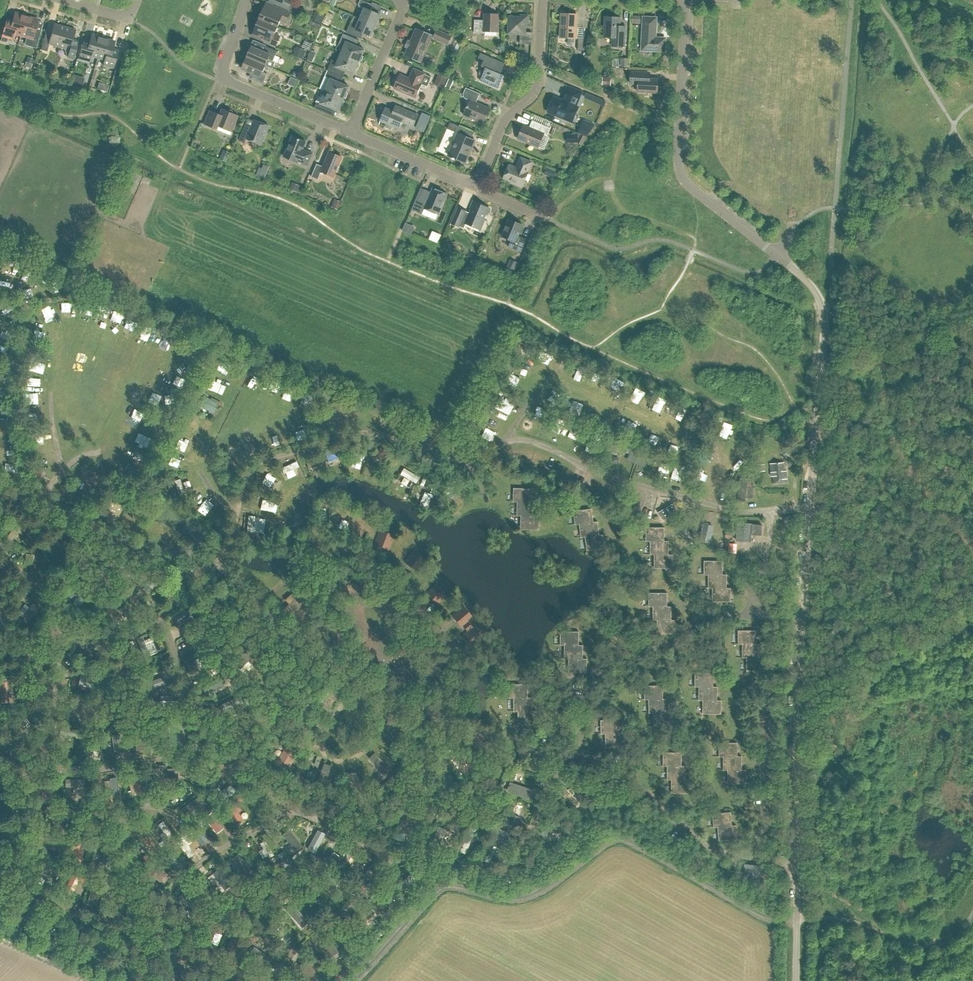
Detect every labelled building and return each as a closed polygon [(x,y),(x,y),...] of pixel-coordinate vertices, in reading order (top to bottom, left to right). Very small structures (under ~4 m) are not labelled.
[(277,5),(289,10),(293,0),(270,0),(269,1),(277,5)] [(376,25),(381,14),(370,9),(372,4),(363,0),(361,0),(359,5),(365,8),(361,18),(376,25)] [(264,8),(260,19),(278,27),(281,20),(286,22),(290,12),(267,2),(264,8)] [(0,40),(6,42),(7,39),(13,40),(15,33),(20,35),(26,16),(14,12),(12,20),(6,18),(0,40)] [(312,19),(322,24),(325,16),(315,12),(312,19)] [(475,20),(474,33),(485,33),(485,31),(498,32),(499,14),(485,13),(484,20),(475,20)] [(577,38),(578,14),(562,13),(561,37),(577,38)] [(509,16),(508,34),(520,35),(520,44),(532,44),(532,32),(526,32),(526,23),(528,23),(529,15),(521,15),(521,17),(509,16)] [(633,15),(632,23),(641,24),(641,16),(633,15)] [(26,16),(20,35),(26,37),(24,44),(25,45),(30,46),(36,48),(40,31),(35,29),(38,19),(26,16)] [(626,46),(627,26),(621,26),(621,17),(607,17),(606,37),(613,37),(613,46),(626,46)] [(666,51),(666,38),(657,37),(658,17),(645,17),(643,50),(666,51)] [(371,36),(376,25),(361,18),(358,24),(352,21),(347,32),(358,37),(360,31),(371,36)] [(253,36),(263,40),(276,46),(280,36),(275,33),(278,27),(260,19),(253,36)] [(59,46),(64,27),(54,23),(51,33),(45,32),(40,49),(47,51),(49,43),(59,46)] [(64,27),(59,46),(65,48),(69,49),(68,55),(67,57),(73,58),(76,48),(70,47),(75,30),(64,27)] [(421,60),(432,35),(417,29),(407,54),(421,60)] [(437,31),(433,38),(448,45),(451,37),(437,31)] [(342,54),(360,62),(365,49),(355,45),(358,39),(344,33),(339,43),(345,46),(342,54)] [(84,39),(78,57),(90,61),(91,57),(97,59),(103,38),(91,34),(89,41),(84,39)] [(103,38),(97,59),(104,61),(103,64),(113,67),(117,53),(118,50),(112,48),(115,41),(103,38)] [(252,46),(247,57),(266,65),(266,66),(272,68),(275,62),(273,61),(278,51),(267,46),(264,51),(252,46)] [(293,55),(303,59),(306,50),(296,46),(293,55)] [(499,88),(505,75),(501,73),(506,63),(481,53),(479,57),(485,60),(482,66),(483,66),(480,73),(482,78),(481,80),(499,88)] [(355,74),(360,62),(342,54),(338,62),(333,59),(328,70),(342,75),(345,70),(355,74)] [(255,73),(252,79),(264,84),(268,73),(263,71),(266,66),(266,65),(247,57),(242,68),(255,73)] [(401,74),(395,88),(416,97),(422,84),(428,86),(432,77),(425,74),(426,73),(414,68),(411,75),(413,75),(411,78),(401,74)] [(326,90),(344,98),(350,86),(339,82),(342,76),(328,70),(326,76),(331,78),(326,90)] [(632,71),(631,83),(639,84),(639,91),(659,92),(659,79),(650,78),(650,72),(647,72),(632,71)] [(434,84),(443,88),(447,78),(438,74),(434,84)] [(82,86),(84,79),(72,76),(70,82),(82,86)] [(603,85),(612,86),(612,78),(603,77),(603,85)] [(445,88),(450,90),(454,80),(449,78),(445,88)] [(577,106),(583,92),(570,86),(564,100),(555,96),(548,111),(573,122),(579,107),(577,106)] [(470,100),(464,115),(484,123),(490,108),(477,102),(480,93),(466,87),(463,94),(465,98),(470,100)] [(339,111),(344,98),(326,90),(323,97),(321,103),(318,101),(315,107),(327,112),(329,106),(339,111)] [(593,101),(595,97),(586,93),(584,97),(593,101)] [(381,120),(386,122),(384,127),(392,130),(394,126),(399,128),(402,121),(414,126),(419,115),(396,105),(393,111),(386,108),(381,120)] [(211,110),(205,124),(211,126),(220,130),(231,134),(232,131),(232,132),(239,115),(233,112),(233,111),(233,110),(232,109),(231,109),(230,110),(229,111),(223,108),(220,114),(216,112),(211,110)] [(431,116),(422,113),(416,128),(424,132),(431,116)] [(262,144),(270,126),(255,119),(252,126),(246,123),(239,140),(246,142),(247,138),(262,144)] [(525,126),(519,139),(538,147),(544,135),(547,136),(550,128),(532,121),(529,128),(525,126)] [(458,133),(448,155),(466,163),(475,140),(464,136),(467,129),(450,122),(447,129),(458,133)] [(306,150),(303,149),(306,141),(293,136),(284,156),(298,162),(298,161),(308,165),(313,153),(306,150)] [(224,150),(220,159),(227,162),(230,153),(224,150)] [(317,164),(312,177),(318,180),(321,172),(334,177),(342,157),(330,152),(323,167),(317,164)] [(528,172),(533,162),(521,157),(517,167),(510,164),(504,178),(512,181),(511,182),(523,187),(529,172),(528,172)] [(390,166),(398,168),(400,162),(391,160),(390,166)] [(259,177),(264,179),(269,166),(264,164),(262,168),(259,177)] [(547,168),(544,174),(554,178),(557,172),(547,168)] [(128,172),(122,188),(129,191),(136,175),(128,172)] [(289,188),(301,193),(304,186),(292,182),(289,188)] [(439,213),(447,194),(433,188),(428,200),(422,198),(416,211),(423,214),(426,207),(439,213)] [(186,198),(188,192),(175,189),(173,195),(186,198)] [(331,206),(338,209),(342,201),(335,198),(331,206)] [(452,223),(464,228),(466,223),(480,229),(484,220),(483,219),(485,214),(487,215),(489,208),(473,201),(470,208),(471,209),(470,213),(458,208),(452,223)] [(509,219),(502,236),(511,240),(508,246),(521,252),(527,239),(520,236),(519,236),(518,236),(523,224),(509,219)] [(408,233),(412,225),(406,223),(403,230),(408,233)] [(506,269),(514,272),(518,262),(510,259),(506,269)] [(31,333),(30,341),(44,341),(44,333),(31,333)] [(209,370),(223,377),(227,369),(213,362),(209,370)] [(21,385),(37,386),(38,373),(21,373),(21,385)] [(24,402),(35,402),(35,394),(23,394),(24,402)] [(148,394),(145,404),(155,407),(158,397),(148,394)] [(492,411),(486,424),(496,429),(503,416),(492,411)] [(194,429),(197,420),(187,416),(184,425),(194,429)] [(722,420),(717,433),(727,437),(732,424),(722,420)] [(181,450),(187,440),(177,435),(171,445),(181,450)] [(623,452),(630,454),(633,447),(626,445),(623,452)] [(633,447),(630,454),(628,459),(645,465),(650,453),(633,447)] [(360,462),(363,453),(354,450),(351,459),(360,462)] [(649,461),(655,463),(658,456),(652,454),(649,461)] [(660,457),(655,471),(663,474),(668,460),(660,457)] [(281,465),(284,476),(296,471),(292,461),(281,465)] [(785,472),(784,463),(770,464),(771,477),(773,477),(774,484),(788,483),(787,472),(785,472)] [(266,471),(261,481),(274,487),(278,478),(266,471)] [(753,487),(754,479),(740,478),(738,500),(745,501),(747,487),(753,487)] [(514,501),(518,502),(532,502),(532,493),(532,488),(514,488),(514,501)] [(211,503),(213,498),(199,493),(198,498),(211,503)] [(101,518),(115,525),(127,502),(113,495),(101,518)] [(536,502),(532,502),(518,502),(518,515),(521,515),(536,516),(536,509),(536,502)] [(677,510),(677,508),(677,507),(676,506),(675,504),(674,503),(672,502),(669,505),(669,506),(664,509),(663,508),(661,510),(659,511),(659,512),(663,517),(664,518),(666,517),(668,515),(668,514),(672,512),(673,512),(675,511),(677,510)] [(580,524),(594,522),(592,508),(574,511),(576,524),(580,524)] [(340,510),(333,524),(346,530),(353,517),(340,510)] [(540,516),(536,516),(521,515),(521,529),(539,529),(540,523),(540,516)] [(246,529),(262,529),(263,517),(246,516),(246,529)] [(582,537),(586,537),(600,535),(598,521),(594,522),(580,524),(582,537)] [(762,527),(763,525),(738,523),(737,541),(751,542),(751,535),(762,536),(762,527)] [(650,541),(665,541),(665,527),(646,527),(646,541),(650,541)] [(389,550),(395,535),(379,529),(374,544),(389,550)] [(600,535),(586,537),(587,550),(606,548),(604,534),(600,535)] [(655,554),(669,554),(669,541),(665,541),(650,541),(650,554),(655,554)] [(736,553),(737,544),(729,543),(728,553),(736,553)] [(417,571),(426,559),(413,549),(404,562),(417,571)] [(35,554),(27,552),(23,566),(31,568),(35,554)] [(673,554),(669,554),(655,554),(654,568),(673,568),(673,554)] [(709,574),(723,574),(723,561),(704,560),(704,574),(709,574)] [(709,588),(713,588),(727,588),(727,574),(723,574),(709,574),(709,588)] [(151,577),(146,584),(151,588),(157,582),(151,577)] [(437,606),(447,594),(435,583),(424,595),(437,606)] [(92,584),(85,588),(88,593),(94,590),(92,584)] [(727,588),(713,588),(712,601),(731,601),(731,588),(727,588)] [(653,606),(667,606),(668,593),(649,592),(649,606),(653,606)] [(305,607),(299,602),(289,615),(295,620),(305,607)] [(465,629),(471,624),(469,621),(474,617),(463,605),(451,615),(462,627),(463,626),(465,629)] [(667,606),(653,606),(653,620),(658,620),(672,620),(672,606),(667,606)] [(137,615),(132,619),(136,624),(141,619),(137,615)] [(672,620),(658,620),(657,633),(676,634),(676,620),(672,620)] [(471,624),(465,629),(467,631),(462,635),(472,647),(484,637),(474,625),(472,626),(471,624)] [(743,644),(757,644),(757,630),(739,630),(738,644),(743,644)] [(186,642),(197,636),(194,631),(183,637),(186,642)] [(561,645),(565,645),(579,645),(579,631),(561,631),(561,645)] [(142,646),(138,647),(141,656),(153,652),(147,637),(140,640),(142,646)] [(747,657),(761,657),(761,644),(757,644),(743,644),(743,657),(747,657)] [(583,645),(579,645),(565,645),(565,658),(569,658),(583,658),(583,645)] [(249,679),(269,668),(263,657),(243,668),(249,679)] [(761,657),(747,657),(747,671),(765,671),(765,657),(761,657)] [(583,658),(569,658),(569,672),(587,672),(587,658),(583,658)] [(144,676),(147,686),(163,681),(160,671),(144,676)] [(699,686),(714,686),(714,673),(695,672),(695,686),(699,686)] [(514,698),(528,697),(528,684),(510,684),(510,698),(514,698)] [(649,699),(663,698),(663,685),(645,685),(645,699),(649,699)] [(703,700),(717,700),(718,686),(714,686),(699,686),(699,700),(703,700)] [(528,697),(514,698),(514,711),(518,711),(533,711),(533,697),(528,697)] [(663,698),(649,699),(649,713),(654,713),(668,712),(667,698),(663,698)] [(722,700),(717,700),(703,700),(703,714),(722,714),(722,700)] [(533,711),(518,711),(518,724),(537,724),(537,711),(533,711)] [(668,712),(654,713),(654,726),(672,726),(672,712),(668,712)] [(606,734),(620,733),(620,719),(601,720),(601,734),(606,734)] [(415,737),(410,733),(406,737),(411,741),(415,737)] [(620,733),(606,734),(606,747),(625,746),(624,733),(620,733)] [(719,756),(724,756),(738,756),(738,742),(719,743),(719,756)] [(668,766),(682,765),(682,752),(663,752),(663,766),(668,766)] [(728,770),(742,769),(742,756),(738,756),(724,756),(724,770),(728,770)] [(672,779),(686,779),(686,765),(682,765),(668,766),(667,779),(672,779)] [(742,769),(728,770),(728,783),(746,783),(746,769),(742,769)] [(146,771),(147,782),(157,781),(156,770),(146,771)] [(191,780),(197,785),(201,779),(194,775),(191,780)] [(686,779),(672,779),(672,793),(690,793),(690,779),(686,779)] [(177,786),(164,792),(167,797),(179,791),(177,786)] [(195,795),(200,801),(206,795),(201,789),(195,795)] [(243,798),(239,793),(232,797),(237,803),(243,798)] [(109,794),(99,796),(102,808),(111,806),(109,794)] [(335,804),(330,799),(325,804),(331,809),(335,804)] [(234,811),(238,808),(234,802),(223,809),(234,824),(240,820),(234,811)] [(216,806),(210,810),(213,814),(219,810),(216,806)] [(395,831),(409,834),(415,813),(400,809),(395,831)] [(714,827),(718,827),(732,825),(731,812),(713,813),(714,827)] [(208,817),(204,820),(212,830),(217,827),(208,817)] [(158,821),(153,825),(159,833),(164,829),(158,821)] [(732,825),(718,827),(719,840),(738,838),(736,825),(732,825)] [(187,828),(183,832),(188,837),(192,834),(187,828)] [(312,829),(304,845),(310,848),(318,833),(312,829)] [(195,832),(185,841),(192,850),(202,840),(195,832)] [(173,843),(183,857),(190,852),(180,838),(173,843)] [(260,842),(252,848),(260,858),(268,853),(260,842)] [(323,851),(319,857),(324,860),(328,855),(323,851)] [(763,883),(765,866),(745,863),(744,871),(727,869),(726,878),(763,883)] [(66,889),(81,880),(76,872),(61,881),(66,889)] [(110,880),(103,878),(101,885),(108,887),(110,880)] [(143,884),(139,889),(144,893),(148,889),(143,884)] [(294,902),(298,898),(294,894),(289,898),(294,902)] [(357,932),(353,935),(358,940),(362,937),(357,932)] [(321,957),(313,963),(318,969),(325,963),(321,957)]
